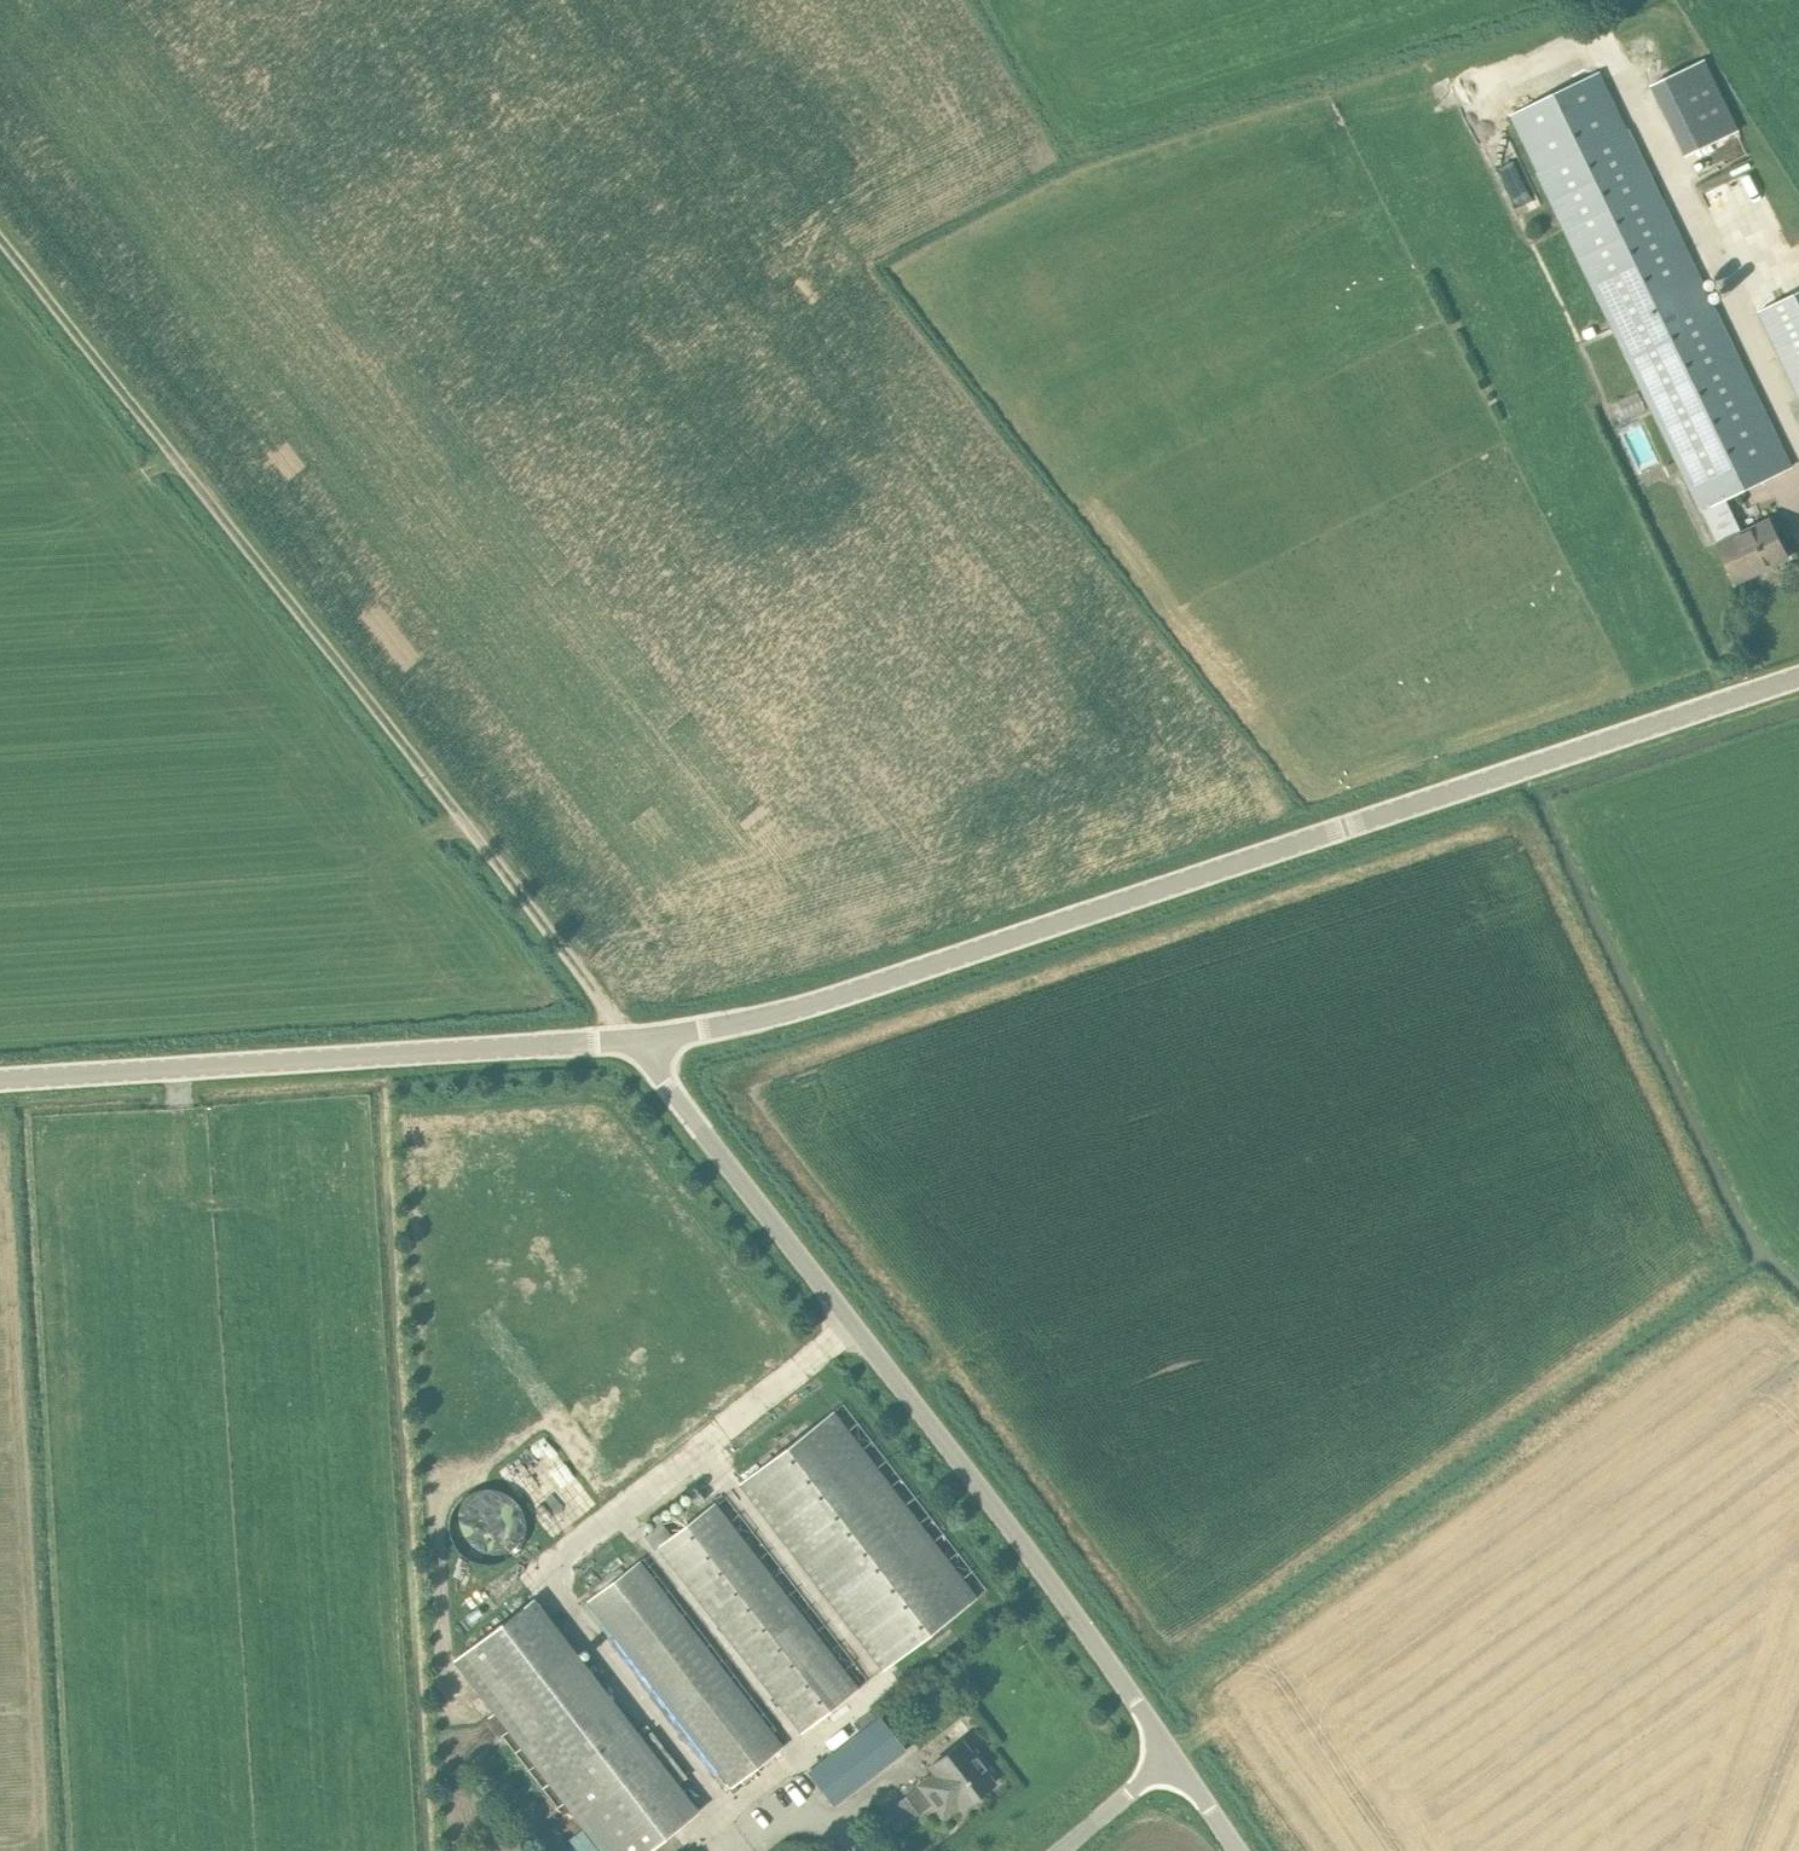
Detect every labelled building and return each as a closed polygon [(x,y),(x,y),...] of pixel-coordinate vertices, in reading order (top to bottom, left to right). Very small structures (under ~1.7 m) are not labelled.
[(1706,58),(1651,84),(1685,156),(1740,129),(1706,58)] [(1669,476),(1680,470),(1699,511),(1703,510),(1718,543),(1737,581),(1789,556),(1770,518),(1742,531),(1726,498),(1793,465),(1697,269),(1629,127),(1627,128),(1599,70),(1510,114),(1539,173),(1537,174),(1642,390),(1675,460),(1664,466),(1669,476)] [(1758,310),(1798,394),(1798,291),(1758,310)] [(884,1668),(977,1597),(833,1411),(740,1482),(884,1668)] [(568,1465),(552,1477),(581,1515),(597,1503),(568,1465)] [(494,1488),(487,1487),(481,1488),(474,1489),(468,1492),(463,1496),(458,1501),(454,1506),(451,1512),(450,1519),(449,1525),(450,1532),(451,1538),(454,1544),(458,1550),(463,1554),(468,1558),(474,1561),(481,1563),(488,1563),(494,1563),(500,1561),(506,1558),(512,1555),(516,1550),(520,1544),(523,1538),(525,1532),(525,1525),(525,1519),(523,1512),(520,1506),(516,1501),(512,1496),(506,1492),(500,1489),(494,1488)] [(715,1502),(659,1545),(803,1731),(859,1688),(715,1502)] [(587,1601),(731,1787),(783,1747),(639,1561),(587,1601)] [(454,1660),(602,1850),(647,1850),(696,1813),(530,1601),(454,1660)] [(707,1799),(724,1786),(690,1745),(683,1751),(669,1734),(677,1727),(673,1722),(660,1733),(678,1754),(662,1767),(681,1790),(692,1781),(707,1799)] [(808,1771),(833,1803),(889,1761),(864,1729),(808,1771)] [(904,1796),(919,1815),(933,1804),(943,1816),(959,1803),(963,1807),(976,1796),(979,1799),(980,1799),(977,1796),(994,1783),(986,1773),(990,1770),(974,1750),(971,1753),(961,1741),(930,1765),(936,1772),(904,1796)]
